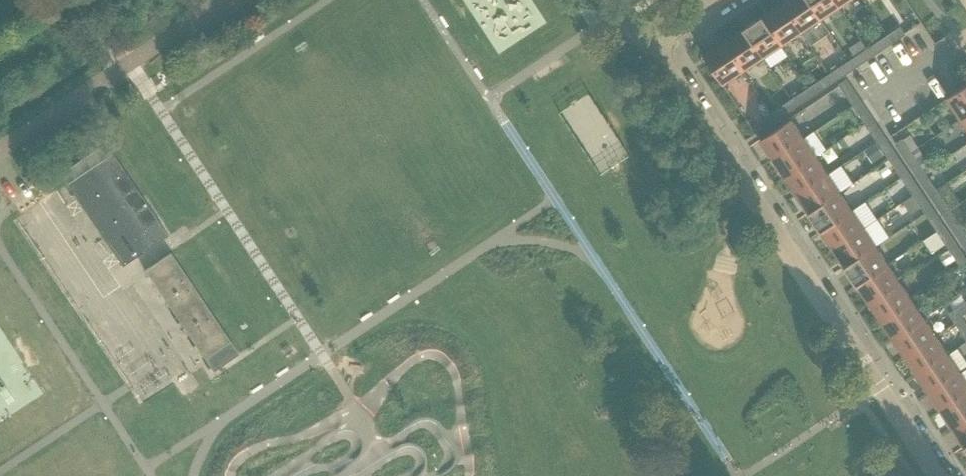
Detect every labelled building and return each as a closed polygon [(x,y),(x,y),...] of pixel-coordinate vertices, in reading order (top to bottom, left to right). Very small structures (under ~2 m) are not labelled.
[(822,19),(809,0),(787,0),(782,3),(802,32),(822,19)] [(840,7),(835,0),(809,0),(822,19),(840,7)] [(782,46),(802,32),(782,3),(762,16),(782,46)] [(764,58),(782,46),(762,16),(744,28),(764,58)] [(744,71),(764,58),(744,28),(724,42),(744,71)] [(892,42),(905,34),(900,28),(888,36),(892,42)] [(888,36),(875,45),(880,51),(892,42),(888,36)] [(724,42),(703,55),(723,85),(744,71),(724,42)] [(860,64),(874,54),(870,48),(855,58),(860,64)] [(842,76),(856,66),(852,60),(837,70),(842,76)] [(822,89),(836,80),(832,73),(818,83),(822,89)] [(848,97),(855,93),(846,80),(840,84),(848,97)] [(947,99),(961,119),(965,116),(965,86),(947,99)] [(802,103),(817,93),(812,87),(797,97),(802,103)] [(862,117),(868,113),(858,98),(852,103),(862,117)] [(780,108),(784,115),(798,105),(794,99),(780,108)] [(764,128),(779,118),(774,112),(760,122),(764,128)] [(874,135),(881,131),(870,116),(864,120),(874,135)] [(773,159),(804,139),(792,120),(760,140),(773,159)] [(886,153),(893,149),(883,134),(876,139),(886,153)] [(785,177),(816,156),(804,139),(773,159),(785,177)] [(896,144),(906,159),(912,154),(903,140),(896,144)] [(60,173),(66,182),(122,265),(168,235),(105,142),(60,173)] [(875,144),(866,150),(873,161),(883,155),(875,144)] [(898,171),(904,167),(895,152),(888,157),(898,171)] [(797,195),(828,174),(816,156),(785,177),(797,195)] [(919,179),(926,175),(916,160),(909,164),(919,179)] [(841,164),(830,170),(845,199),(857,193),(841,164)] [(910,189),(916,185),(907,170),(900,175),(910,189)] [(828,174),(797,195),(809,213),(840,192),(828,174)] [(931,197),(938,193),(928,178),(922,182),(931,197)] [(922,207),(928,203),(919,188),(912,193),(922,207)] [(840,192),(809,213),(821,231),(852,210),(840,192)] [(935,202),(943,214),(950,210),(941,198),(935,202)] [(934,225),(940,221),(931,206),(924,210),(934,225)] [(833,249),(864,228),(852,210),(821,231),(833,249)] [(958,223),(950,210),(943,214),(952,227),(958,223)] [(864,228),(833,249),(845,267),(876,246),(889,238),(877,220),(864,228)] [(946,243),(952,239),(942,224),(936,228),(946,243)] [(965,247),(965,246),(965,235),(963,230),(956,234),(965,247)] [(965,264),(965,259),(954,242),(948,246),(962,267),(965,264)] [(876,246),(845,267),(857,285),(888,264),(876,246)] [(171,252),(145,269),(212,371),(238,354),(171,252)] [(888,264),(857,285),(869,303),(900,282),(888,264)] [(900,282),(869,303),(881,321),(912,300),(900,282)] [(893,339),(924,318),(912,300),(881,321),(893,339)] [(960,316),(965,312),(965,311),(962,305),(950,314),(956,323),(962,318),(960,316)] [(924,318),(893,339),(905,357),(936,336),(924,318)] [(964,335),(965,334),(965,325),(962,318),(956,323),(964,335)] [(936,336),(905,357),(917,375),(948,354),(936,336)] [(948,354),(917,375),(929,393),(960,372),(948,354)] [(929,393),(941,411),(965,394),(965,381),(960,372),(929,393)] [(941,411),(952,429),(965,420),(965,394),(941,411)] [(953,429),(964,447),(965,446),(965,420),(953,429)]
